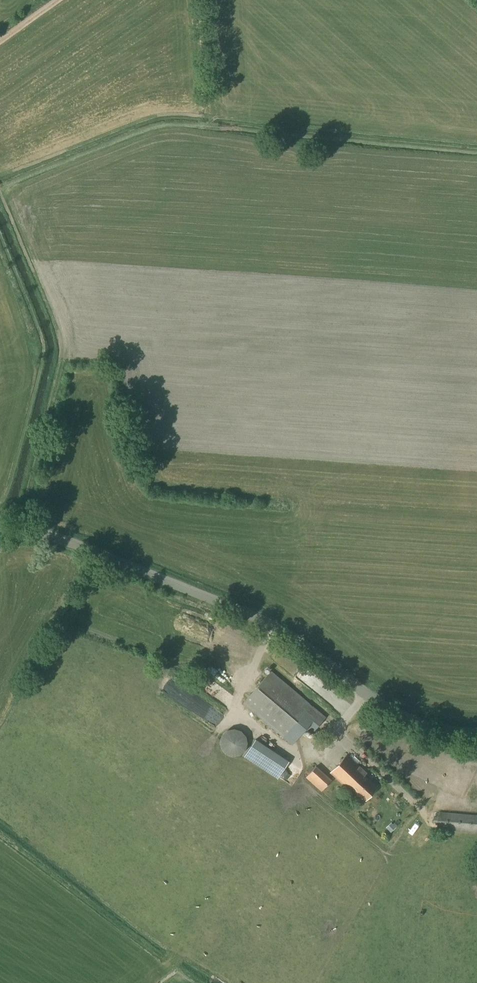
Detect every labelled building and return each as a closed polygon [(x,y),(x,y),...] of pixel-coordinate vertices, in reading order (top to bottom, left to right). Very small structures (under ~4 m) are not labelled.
[(252,653),(223,687),(298,751),(305,742),(291,730),(298,723),(312,734),(326,717),(252,653)] [(331,686),(324,694),(338,707),(346,699),(331,686)] [(223,741),(223,743),(223,745),(224,746),(225,748),(226,750),(227,751),(228,753),(230,754),(232,755),(234,755),(236,755),(238,755),(240,755),(242,754),(243,753),(245,751),(246,750),(247,748),(248,746),(248,745),(248,743),(248,741),(248,739),(247,737),(246,735),(245,734),(243,732),(242,731),(240,731),(238,730),(236,730),(234,730),(232,731),(230,731),(228,732),(227,734),(226,735),(225,737),(224,739),(223,741)] [(278,779),(289,761),(256,739),(244,757),(278,779)] [(360,767),(347,755),(330,773),(349,790),(351,789),(365,801),(377,788),(364,776),(367,773),(360,767)] [(321,792),(331,780),(316,766),(305,778),(321,792)] [(439,812),(437,830),(476,833),(476,815),(439,812)] [(395,828),(391,823),(386,828),(390,832),(395,828)]
